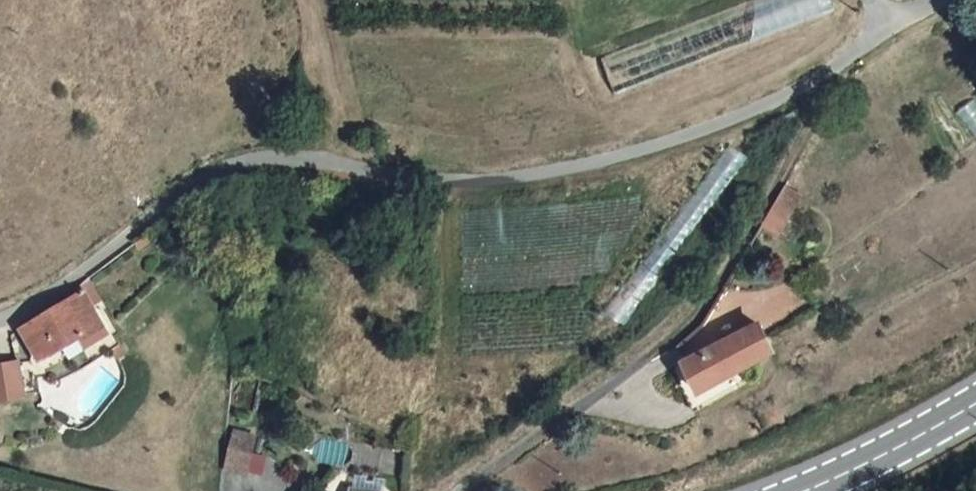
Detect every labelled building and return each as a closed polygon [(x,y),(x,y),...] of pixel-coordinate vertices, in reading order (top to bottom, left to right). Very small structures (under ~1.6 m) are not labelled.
[(602,55),(615,91),(837,11),(833,0),(756,0),(602,55)] [(784,184),(767,224),(787,233),(804,193),(784,184)] [(85,333),(62,289),(55,302),(10,326),(28,360),(67,338),(69,342),(85,333)] [(748,336),(737,325),(717,341),(676,373),(697,394),(733,367),(756,349),(757,347),(748,336)] [(97,345),(87,350),(91,358),(101,353),(97,345)] [(697,394),(676,373),(665,385),(694,421),(741,380),(733,367),(697,394)] [(231,433),(211,431),(210,448),(210,450),(230,452),(231,433)] [(230,452),(210,450),(209,469),(228,469),(230,452)]
